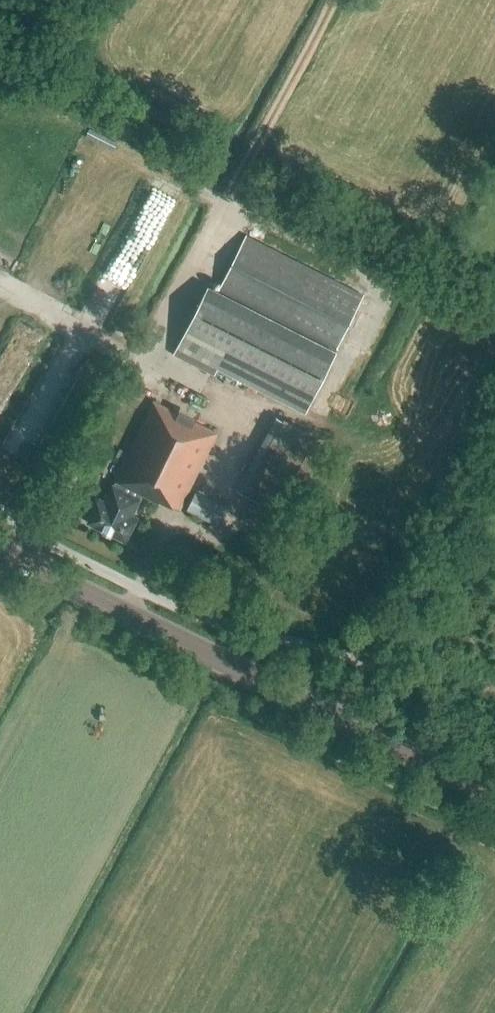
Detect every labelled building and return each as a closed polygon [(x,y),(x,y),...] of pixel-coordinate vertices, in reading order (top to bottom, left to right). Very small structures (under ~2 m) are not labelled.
[(363,296),(245,237),(218,292),(208,287),(173,356),(214,377),(217,370),(304,414),(363,296)] [(179,510),(217,433),(153,402),(114,480),(125,486),(123,490),(112,484),(104,501),(99,498),(87,522),(126,541),(138,517),(132,515),(140,499),(130,493),(132,489),(159,503),(160,501),(179,510)] [(276,412),(237,487),(273,506),(312,431),(276,412)] [(217,524),(226,506),(196,492),(186,511),(217,524)]
